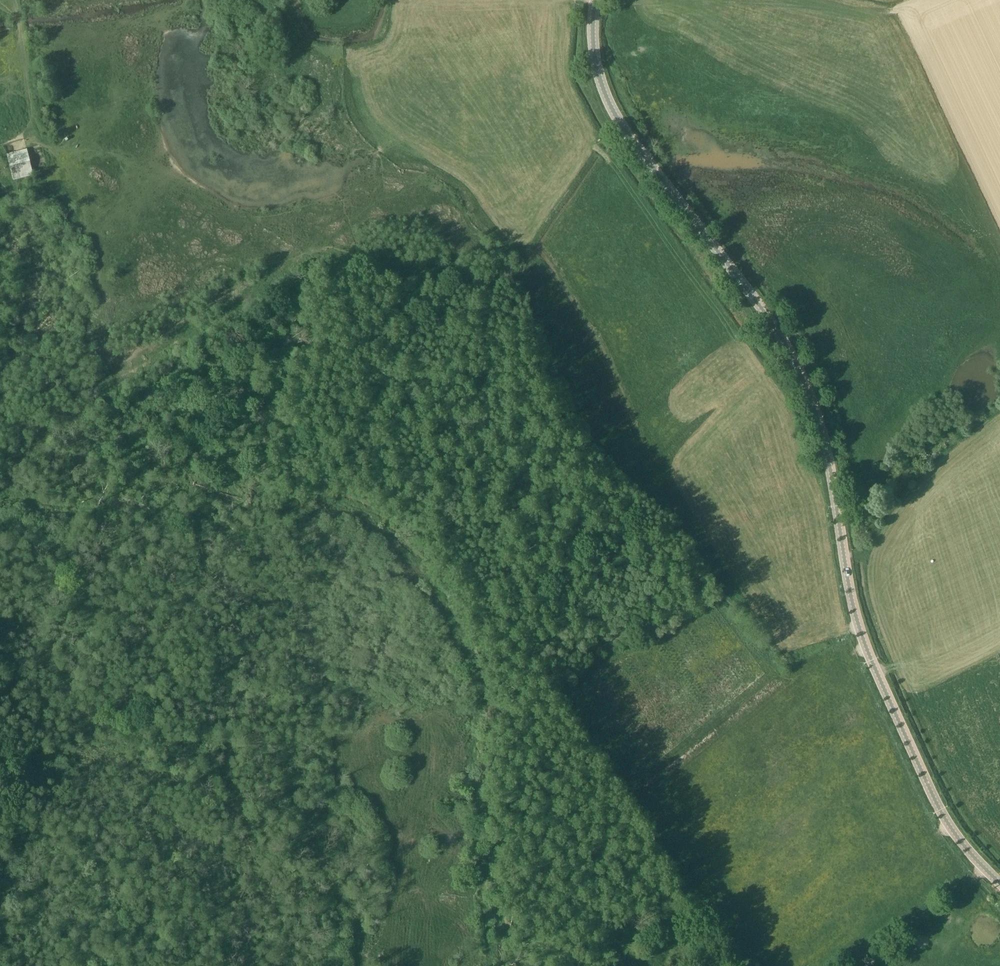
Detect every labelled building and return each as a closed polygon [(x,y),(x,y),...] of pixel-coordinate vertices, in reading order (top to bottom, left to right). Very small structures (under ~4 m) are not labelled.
[(14,181),(33,176),(28,149),(7,154),(14,181)]
